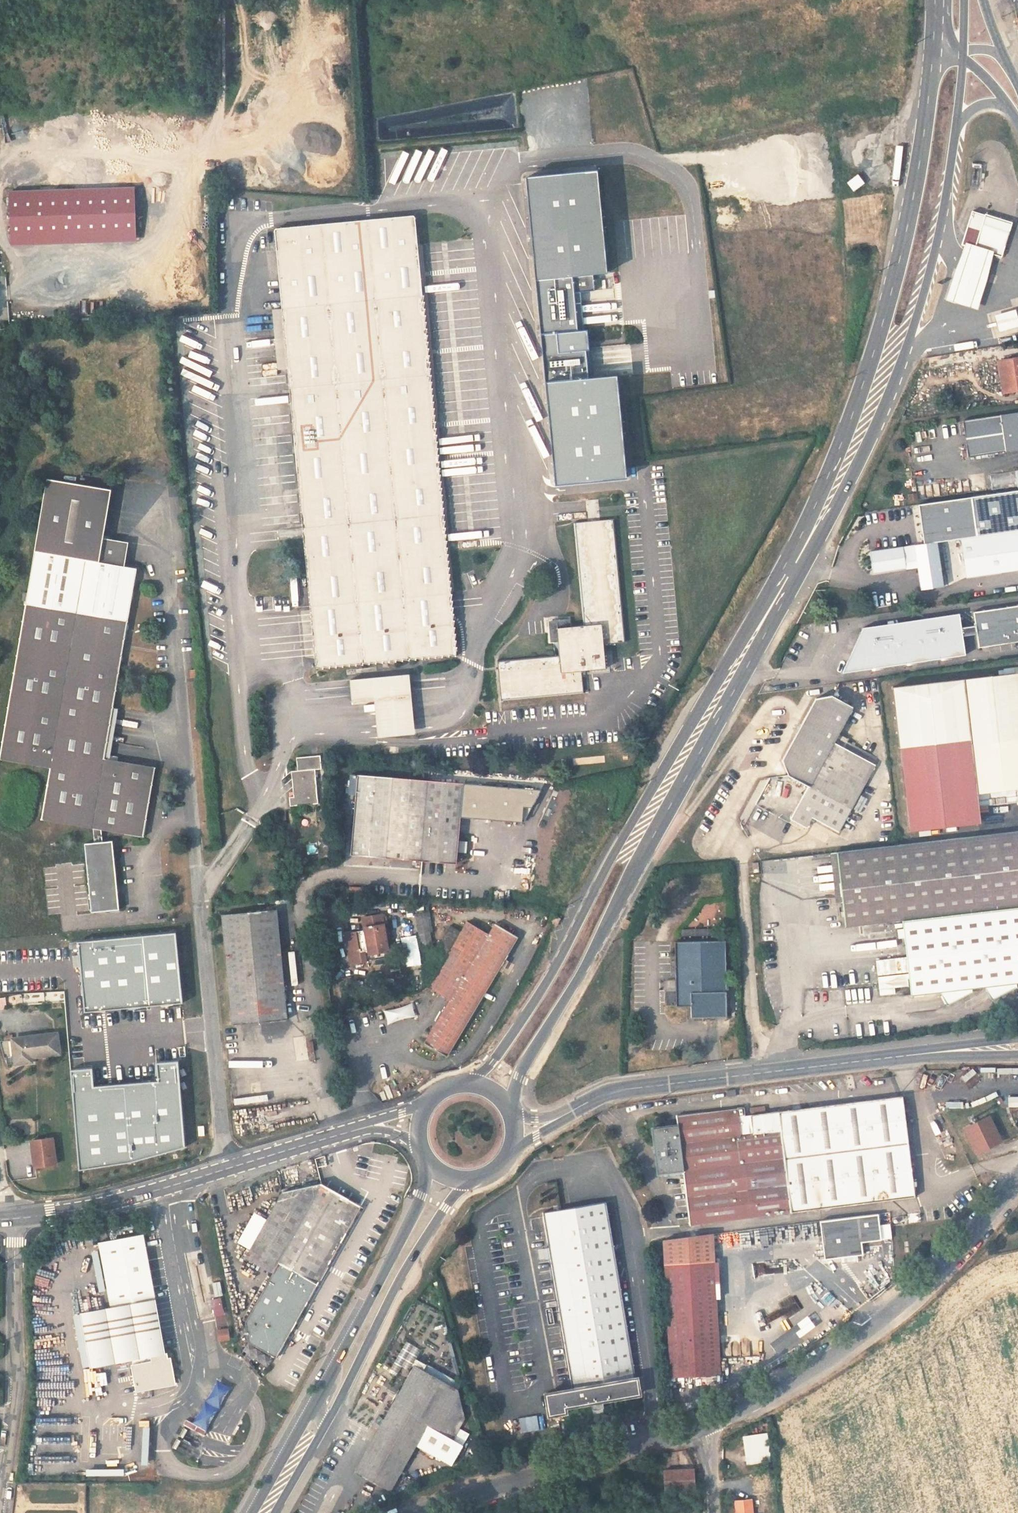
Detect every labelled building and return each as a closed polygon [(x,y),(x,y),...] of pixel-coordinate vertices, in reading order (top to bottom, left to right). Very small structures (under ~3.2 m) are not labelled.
[(591,165),(520,173),(538,331),(579,327),(573,266),(602,262),(591,165)] [(864,187),(857,177),(847,184),(855,195),(864,187)] [(18,243),(130,238),(128,188),(16,192),(18,243)] [(18,243),(16,192),(2,193),(3,244),(18,243)] [(289,224),(323,671),(469,658),(430,211),(289,224)] [(1004,224),(970,214),(968,220),(967,223),(959,247),(989,256),(997,259),(1007,231),(1004,224)] [(989,256),(963,248),(953,271),(943,301),(974,312),(984,281),(989,256)] [(282,319),(273,319),(275,352),(283,351),(282,319)] [(997,322),(999,336),(1017,333),(1017,319),(997,322)] [(600,368),(630,364),(628,348),(591,353),(594,375),(601,374),(600,368)] [(997,364),(998,371),(1002,370),(1006,391),(1017,389),(1017,361),(997,364)] [(1017,445),(1017,435),(1014,411),(959,419),(965,454),(1017,445)] [(991,489),(1017,487),(1017,471),(990,473),(991,489)] [(135,561),(117,560),(119,540),(99,538),(107,490),(41,477),(0,723),(0,754),(46,763),(38,814),(88,822),(90,836),(70,839),(76,910),(114,907),(110,836),(99,836),(98,824),(141,831),(148,779),(100,772),(135,561)] [(598,499),(587,500),(588,518),(599,518),(598,499)] [(615,623),(600,659),(629,654),(628,644),(650,642),(641,518),(603,520),(610,622),(615,623)] [(1017,569),(1017,530),(963,538),(969,576),(1017,569)] [(925,588),(946,585),(939,542),(874,553),(877,572),(909,567),(908,562),(921,560),(925,588)] [(978,633),(980,649),(1017,644),(1017,608),(975,614),(977,625),(978,633)] [(963,635),(962,626),(960,612),(865,626),(845,672),(966,654),(963,635)] [(523,698),(585,693),(600,659),(615,623),(610,622),(611,624),(579,626),(581,656),(520,661),(523,698)] [(977,625),(962,626),(963,635),(978,633),(977,625)] [(629,654),(600,659),(585,693),(605,692),(605,670),(630,668),(629,654)] [(905,831),(977,823),(975,809),(973,792),(1017,787),(1017,672),(890,687),(905,831)] [(843,742),(844,738),(835,733),(849,706),(828,694),(810,699),(778,759),(784,778),(804,788),(786,821),(802,829),(807,820),(835,835),(871,766),(840,748),(843,742)] [(525,699),(501,701),(501,708),(525,707),(525,699)] [(295,803),(323,803),(321,767),(329,766),(328,752),(304,754),(304,768),(297,768),(299,794),(295,794),(295,803)] [(450,864),(462,854),(469,785),(362,773),(354,854),(450,864)] [(973,792),(975,809),(1017,803),(1017,787),(973,792)] [(761,829),(781,841),(790,825),(756,805),(748,818),(763,827),(761,829)] [(943,839),(895,844),(831,852),(840,927),(897,921),(905,995),(933,993),(933,996),(937,1006),(964,994),(964,989),(977,989),(977,992),(980,1002),(1009,990),(1009,984),(1017,984),(1017,830),(943,839)] [(450,864),(461,865),(462,854),(450,864)] [(280,907),(225,912),(235,1022),(290,1016),(280,907)] [(387,916),(369,918),(374,955),(392,952),(387,916)] [(439,945),(452,953),(432,987),(455,1000),(429,1043),(451,1056),(523,936),(500,924),(495,934),(470,921),(464,931),(452,924),(439,945)] [(854,934),(872,932),(872,926),(854,928),(854,934)] [(407,968),(421,965),(414,927),(399,930),(407,968)] [(425,939),(426,954),(435,953),(434,938),(425,939)] [(692,1019),(727,1017),(723,940),(672,943),(677,1008),(691,1007),(692,1019)] [(288,984),(294,984),(292,951),(286,951),(288,984)] [(65,1002),(64,991),(23,993),(24,1004),(65,1002)] [(21,994),(7,997),(8,1005),(22,1002),(21,994)] [(31,1053),(59,1051),(58,1032),(14,1035),(16,1059),(32,1058),(31,1053)] [(311,1040),(305,1042),(310,1060),(316,1059),(311,1040)] [(77,1165),(185,1156),(177,1061),(153,1063),(154,1082),(93,1087),(92,1069),(69,1070),(77,1165)] [(1008,1107),(1017,1107),(1017,1097),(1008,1097),(1008,1107)] [(902,1100),(748,1123),(746,1112),(678,1120),(680,1131),(655,1134),(661,1179),(685,1176),(691,1233),(919,1201),(902,1100)] [(251,1116),(253,1132),(267,1130),(265,1115),(251,1116)] [(236,1121),(239,1138),(253,1135),(250,1118),(236,1121)] [(932,1124),(935,1136),(940,1134),(937,1122),(932,1124)] [(972,1158),(997,1149),(988,1123),(962,1132),(972,1158)] [(60,1165),(57,1140),(34,1142),(36,1168),(60,1165)] [(246,1253),(274,1269),(279,1260),(321,1181),(276,1198),(246,1253)] [(368,1207),(321,1181),(279,1260),(324,1285),(368,1207)] [(640,1387),(615,1261),(605,1213),(543,1225),(577,1400),(551,1405),(554,1427),(571,1424),(570,1417),(644,1403),(642,1387),(640,1387)] [(877,1216),(819,1225),(825,1264),(863,1258),(861,1245),(881,1243),(877,1216)] [(155,1301),(143,1235),(99,1243),(110,1309),(155,1301)] [(662,1249),(668,1363),(718,1361),(712,1241),(662,1249)] [(282,1360),(324,1285),(279,1260),(274,1269),(245,1322),(249,1343),(282,1360)] [(219,1280),(209,1283),(213,1297),(223,1294),(219,1280)] [(215,1313),(224,1312),(221,1296),(212,1298),(215,1313)] [(136,1394),(172,1387),(155,1301),(80,1315),(91,1369),(153,1358),(154,1366),(132,1370),(136,1394)] [(801,1320),(769,1341),(776,1352),(808,1330),(801,1320)] [(414,1374),(416,1375),(425,1380),(429,1374),(417,1368),(414,1374)] [(425,1380),(416,1375),(403,1399),(358,1481),(392,1500),(418,1454),(455,1474),(469,1449),(458,1442),(464,1431),(462,1400),(425,1380)] [(210,1421),(210,1411),(204,1407),(191,1429),(201,1436),(210,1421)] [(187,1435),(198,1442),(201,1436),(191,1429),(184,1425),(180,1430),(187,1435)] [(769,1434),(746,1436),(749,1463),(771,1461),(769,1434)] [(181,1445),(192,1451),(198,1442),(187,1435),(181,1445)] [(666,1491),(698,1488),(696,1469),(665,1472),(666,1491)] [(355,1500),(348,1512),(368,1512),(371,1509),(355,1500)] [(748,1503),(736,1503),(736,1512),(748,1512),(748,1503)]
